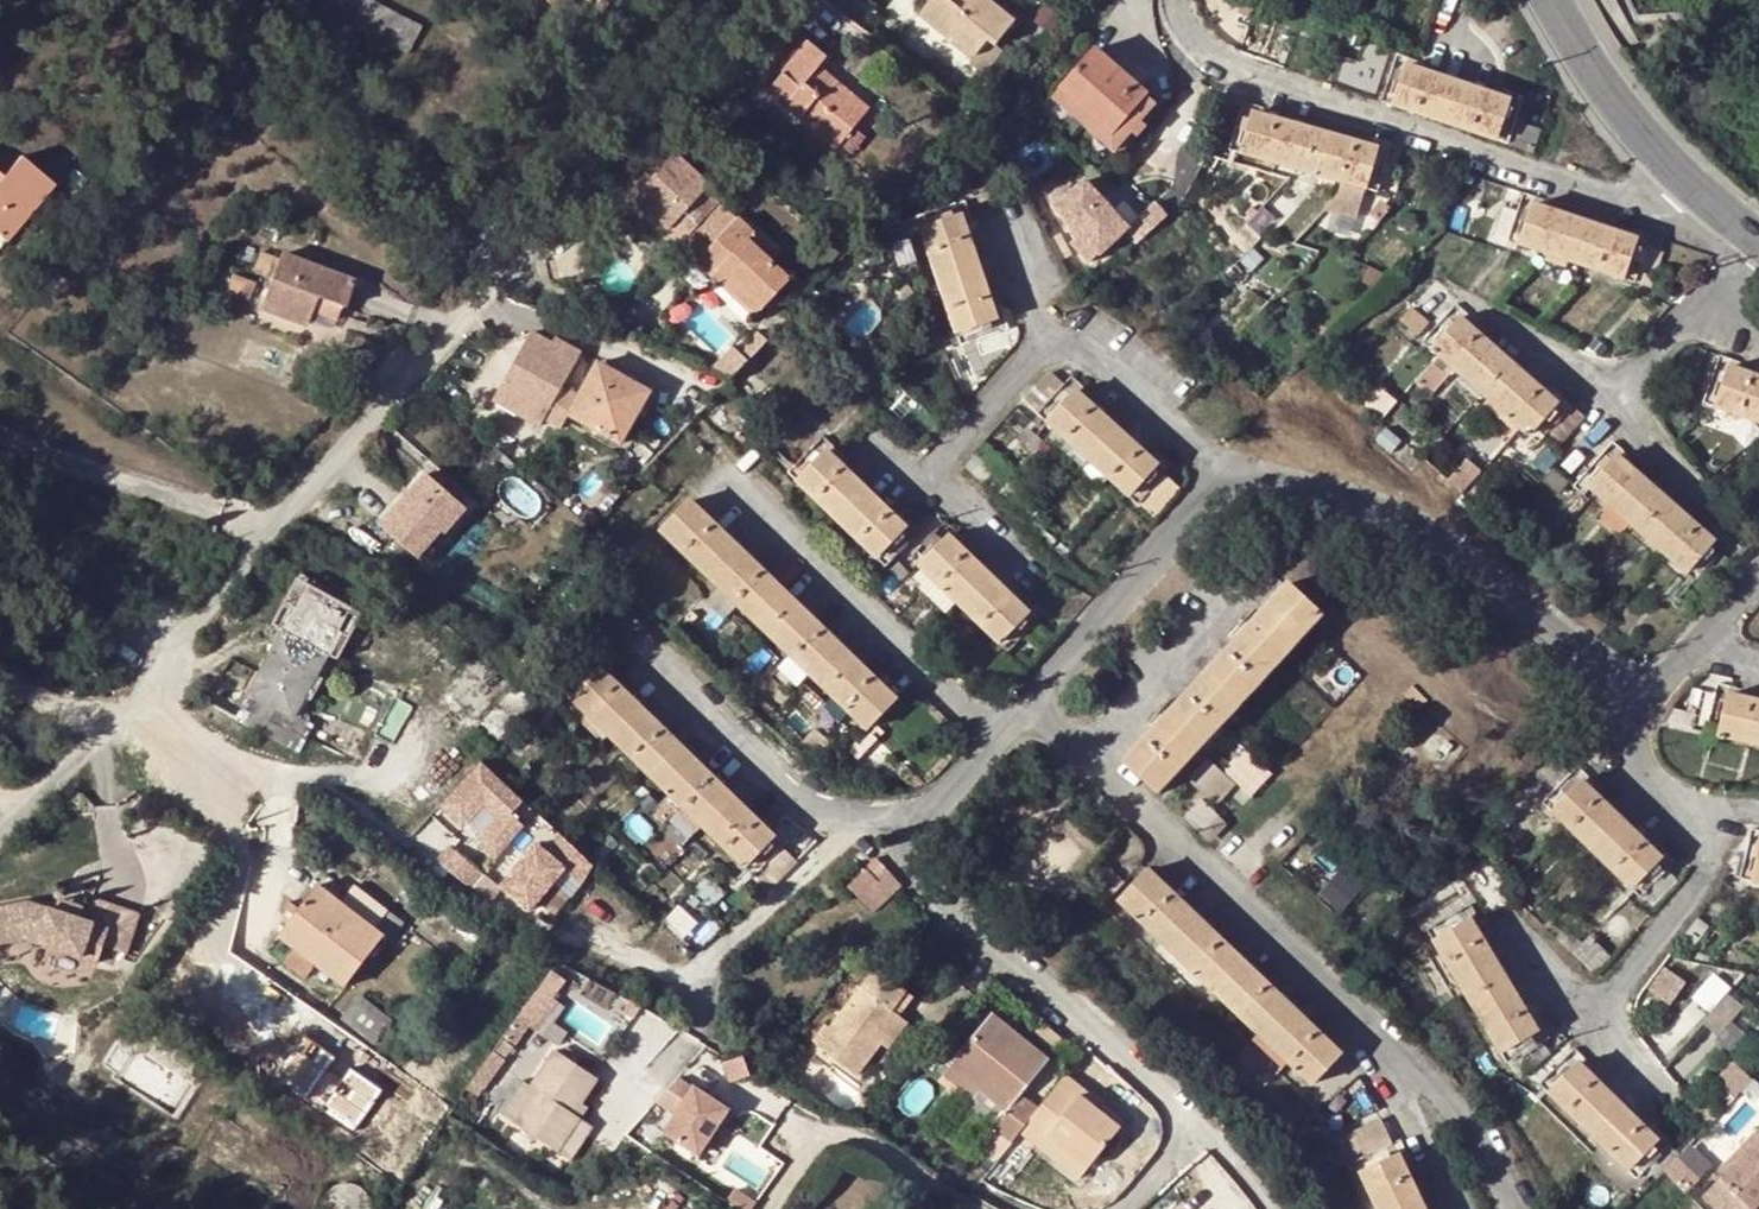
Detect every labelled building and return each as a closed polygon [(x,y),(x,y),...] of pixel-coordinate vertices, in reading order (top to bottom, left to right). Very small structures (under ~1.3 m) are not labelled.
[(406,50),(419,24),(372,0),(308,0),(406,50)] [(1012,18),(990,0),(929,0),(917,14),(948,39),(952,35),(975,53),(985,39),(992,43),(1012,18)] [(1002,51),(992,43),(985,39),(975,53),(969,61),(984,73),(1002,51)] [(836,149),(842,144),(855,127),(870,108),(819,66),(827,57),(809,42),(768,91),(836,149)] [(1093,48),(1050,96),(1112,151),(1154,101),(1093,48)] [(1508,99),(1500,96),(1420,69),(1411,66),(1402,63),(1404,56),(1391,52),(1376,99),(1506,143),(1514,115),(1521,96),(1510,93),(1508,99)] [(1241,102),(1239,109),(1229,149),(1332,178),(1324,207),(1355,215),(1363,187),(1375,190),(1388,144),(1377,140),(1374,148),(1368,145),(1264,115),(1251,112),(1253,105),(1241,102)] [(1538,128),(1521,122),(1522,118),(1514,115),(1506,143),(1531,151),(1538,128)] [(867,135),(855,127),(842,144),(852,152),(867,135)] [(647,230),(641,236),(667,259),(718,203),(664,154),(620,203),(647,230)] [(53,183),(20,156),(3,177),(0,175),(0,246),(53,183)] [(1089,260),(1135,217),(1122,203),(1113,211),(1084,180),(1073,190),(1069,188),(1065,186),(1060,187),(1056,189),(1053,193),(1052,198),(1053,203),(1055,206),(1072,224),(1068,227),(1076,236),(1072,241),(1089,260)] [(1546,206),(1531,202),(1533,195),(1520,191),(1504,239),(1635,281),(1650,234),(1638,230),(1636,238),(1626,235),(1546,206)] [(963,224),(959,214),(968,212),(963,199),(915,214),(959,343),(974,338),(980,355),(1004,347),(998,329),(1007,326),(1003,314),(995,317),(991,306),(964,228),(963,224)] [(712,278),(720,269),(761,309),(789,279),(748,239),(753,233),(737,218),(695,263),(712,278)] [(1434,264),(1445,256),(1437,247),(1426,256),(1434,264)] [(252,270),(273,278),(262,307),(303,323),(309,310),(315,294),(341,304),(344,305),(355,279),(282,251),(279,259),(259,251),(252,270)] [(761,309),(720,269),(712,278),(753,317),(761,309)] [(248,300),(255,283),(232,275),(226,292),(248,300)] [(341,304),(315,294),(309,310),(335,320),(341,304)] [(691,325),(726,354),(744,332),(710,303),(691,325)] [(1581,415),(1561,397),(1554,402),(1548,398),(1470,328),(1457,317),(1462,311),(1453,303),(1420,340),(1536,442),(1546,431),(1558,441),(1581,415)] [(1425,321),(1409,308),(1398,319),(1414,332),(1425,321)] [(560,425),(566,413),(576,394),(561,386),(579,353),(551,338),(548,343),(533,335),(503,390),(516,397),(509,410),(540,426),(545,417),(560,425)] [(1746,371),(1727,364),(1729,359),(1717,355),(1702,402),(1758,422),(1758,376),(1746,371)] [(902,366),(894,359),(886,367),(895,373),(902,366)] [(620,443),(649,391),(594,361),(576,394),(566,413),(620,443)] [(1136,501),(1170,466),(1160,457),(1155,462),(1146,454),(1086,400),(1081,396),(1073,388),(1078,383),(1068,375),(1062,382),(1046,369),(1019,397),(1136,501)] [(707,370),(697,384),(715,394),(727,382),(707,370)] [(516,397),(503,390),(496,403),(509,410),(516,397)] [(909,520),(905,524),(896,516),(835,458),(832,455),(825,449),(831,444),(821,435),(787,471),(884,565),(919,529),(909,520)] [(1629,467),(1615,454),(1618,450),(1608,441),(1578,478),(1693,580),(1727,542),(1717,534),(1712,540),(1704,533),(1701,530),(1629,467)] [(963,466),(974,476),(986,464),(974,454),(963,466)] [(444,534),(466,509),(425,475),(380,527),(417,557),(440,533),(444,534)] [(659,510),(669,520),(688,500),(678,490),(659,510)] [(659,530),(716,586),(734,604),(864,728),(894,697),(860,666),(831,638),(750,561),(722,533),(688,500),(669,520),(659,530)] [(947,534),(952,529),(944,521),(910,557),(1006,649),(1040,614),(1032,605),(1027,610),(1018,601),(950,537),(947,534)] [(1226,647),(1176,700),(1150,729),(1121,761),(1154,791),(1319,614),(1284,582),(1256,614),(1226,647)] [(720,618),(734,604),(716,586),(702,600),(720,618)] [(247,695),(290,717),(292,713),(319,666),(334,674),(340,663),(282,632),(247,695)] [(594,655),(561,690),(657,784),(687,753),(673,740),(607,675),(598,668),(603,663),(594,655)] [(1727,692),(1729,686),(1715,683),(1704,731),(1758,744),(1758,700),(1736,694),(1727,692)] [(297,753),(313,725),(292,713),(290,717),(247,695),(234,718),(297,753)] [(863,768),(871,760),(857,748),(850,756),(863,768)] [(701,766),(687,753),(657,784),(752,875),(758,868),(780,846),(786,840),(776,830),(771,835),(766,830),(701,766)] [(1234,783),(1247,795),(1268,772),(1259,764),(1254,770),(1239,757),(1224,775),(1204,757),(1185,777),(1215,804),(1234,783)] [(477,760),(436,803),(457,823),(479,800),(495,815),(474,838),(493,856),(521,826),(508,813),(520,801),(477,760)] [(1664,852),(1657,857),(1648,848),(1583,785),(1579,781),(1583,776),(1575,768),(1541,803),(1638,895),(1672,860),(1664,852)] [(1223,818),(1199,796),(1182,815),(1206,837),(1223,818)] [(1750,828),(1739,876),(1758,881),(1758,830),(1750,828)] [(453,841),(440,859),(475,885),(488,868),(453,841)] [(597,873),(567,845),(556,861),(544,853),(515,900),(546,919),(574,874),(594,887),(597,873)] [(780,846),(758,868),(774,884),(795,861),(780,846)] [(899,889),(873,862),(865,869),(878,884),(876,886),(866,875),(848,891),(872,915),(899,889)] [(1338,1052),(1306,1021),(1275,992),(1212,932),(1181,902),(1146,868),(1116,900),(1308,1082),(1338,1052)] [(1357,892),(1340,876),(1320,897),(1338,913),(1357,892)] [(366,944),(360,940),(372,924),(374,926),(386,912),(387,911),(354,885),(340,901),(316,883),(276,937),(294,949),(283,963),(303,979),(315,965),(333,978),(344,961),(351,965),(366,944)] [(98,963),(103,945),(126,954),(139,913),(92,897),(83,919),(78,918),(55,910),(28,901),(0,906),(0,944),(27,939),(83,958),(98,963)] [(78,918),(82,906),(58,899),(55,910),(78,918)] [(1522,1007),(1474,927),(1469,920),(1474,917),(1467,905),(1426,930),(1504,1062),(1548,1037),(1542,1025),(1534,1029),(1531,1023),(1522,1007)] [(344,986),(383,934),(391,940),(405,922),(388,910),(387,911),(386,912),(374,926),(372,924),(360,940),(366,944),(351,965),(344,961),(333,978),(344,986)] [(1691,944),(1706,925),(1695,917),(1680,937),(1691,944)] [(893,1014),(885,1008),(900,988),(873,966),(870,965),(822,1023),(808,1041),(849,1075),(876,1041),(896,1017),(893,1014)] [(1704,973),(1691,997),(1711,1008),(1724,984),(1704,973)] [(900,988),(885,1008),(893,1014),(909,995),(900,988)] [(373,1043),(391,1021),(359,995),(341,1018),(373,1043)] [(1044,1058),(988,1015),(948,1065),(979,1090),(1003,1109),(990,1127),(1008,1141),(1016,1131),(1035,1107),(1017,1093),(1044,1058)] [(905,1024),(896,1017),(876,1041),(885,1048),(905,1024)] [(802,1037),(808,1041),(822,1023),(817,1019),(802,1037)] [(1659,1134),(1654,1139),(1644,1130),(1585,1072),(1577,1065),(1583,1059),(1573,1050),(1537,1085),(1632,1178),(1667,1141),(1659,1134)] [(571,1116),(577,1105),(595,1080),(556,1053),(532,1089),(538,1093),(515,1126),(556,1153),(579,1121),(571,1116)] [(740,1056),(721,1063),(728,1083),(747,1076),(740,1056)] [(971,1099),(979,1090),(948,1065),(940,1074),(971,1099)] [(1061,1074),(1056,1081),(1090,1108),(1096,1101),(1061,1074)] [(1035,1107),(1016,1131),(1038,1149),(1047,1137),(1084,1166),(1115,1128),(1090,1108),(1056,1081),(1035,1107)] [(502,1117),(515,1126),(538,1093),(532,1089),(525,1085),(502,1117)] [(724,1110),(690,1087),(660,1132),(694,1155),(724,1110)] [(63,1112),(71,1103),(58,1090),(50,1099),(63,1112)] [(586,1110),(577,1105),(571,1116),(579,1121),(586,1110)] [(1377,1119),(1340,1136),(1352,1160),(1389,1143),(1377,1119)] [(592,1129),(579,1121),(556,1153),(571,1163),(592,1129)] [(1758,1200),(1758,1122),(1752,1129),(1757,1133),(1715,1178),(1699,1194),(1708,1202),(1715,1208),(1751,1208),(1758,1200)] [(1008,1141),(990,1127),(984,1136),(1001,1150),(1008,1141)] [(1075,1178),(1084,1166),(1047,1137),(1038,1149),(1075,1178)] [(1401,1138),(1396,1140),(1389,1143),(1352,1160),(1361,1180),(1402,1161),(1406,1159),(1409,1157),(1401,1138)] [(1691,1149),(1667,1165),(1681,1186),(1705,1169),(1691,1149)] [(1402,1161),(1361,1180),(1375,1208),(1424,1208),(1402,1161)] [(367,1206),(367,1204),(365,1199),(363,1195),(360,1191),(356,1188),(351,1185),(346,1184),(341,1184),(336,1184),(331,1186),(327,1188),(323,1192),(320,1196),(318,1200),(317,1205),(316,1208),(367,1208),(367,1206)]
